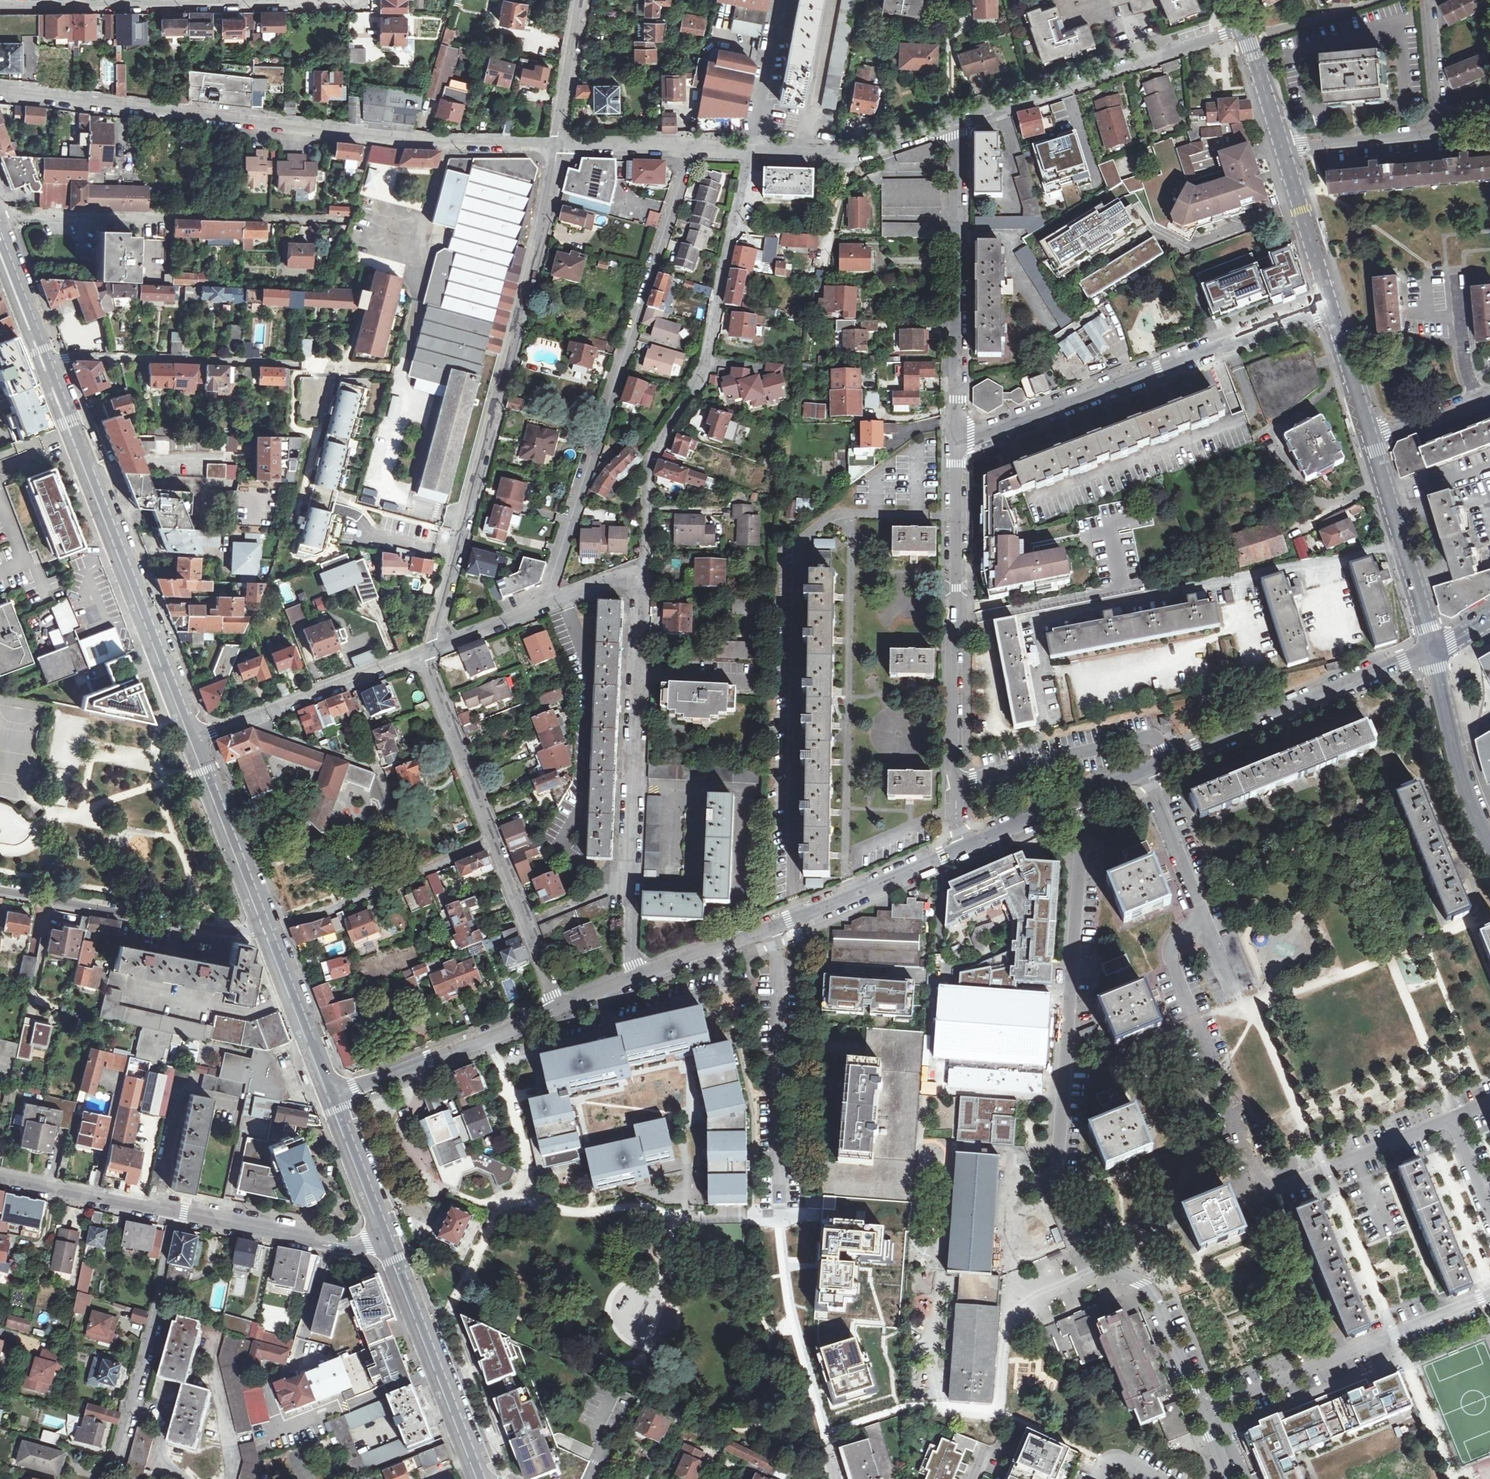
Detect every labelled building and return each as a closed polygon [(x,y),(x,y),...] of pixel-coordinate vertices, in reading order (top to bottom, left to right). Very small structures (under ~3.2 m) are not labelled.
[(408,11),(408,0),(382,0),(382,11),(400,12),(408,11)] [(501,21),(506,22),(506,24),(527,28),(532,4),(507,0),(504,0),(501,21)] [(670,0),(645,0),(646,7),(646,14),(646,15),(658,14),(658,4),(670,4),(670,0)] [(736,2),(731,30),(761,36),(768,0),(725,0),(736,2)] [(781,101),(804,105),(823,0),(799,0),(781,101)] [(828,73),(842,76),(842,75),(852,25),(857,0),(842,0),(828,73)] [(922,0),(884,0),(883,9),(919,16),(922,0)] [(974,15),(981,15),(982,18),(997,17),(996,0),(974,0),(974,15)] [(1052,6),(1056,4),(1061,19),(1056,21),(1059,33),(1088,23),(1089,27),(1115,19),(1111,7),(1130,1),(1134,14),(1163,5),(1161,0),(1050,0),(1052,6)] [(1169,18),(1176,16),(1182,14),(1199,8),(1196,0),(1161,0),(1163,5),(1169,18)] [(1442,7),(1451,25),(1487,6),(1484,0),(1454,0),(1454,1),(1442,7)] [(1095,44),(1089,27),(1088,23),(1059,33),(1056,21),(1061,19),(1056,4),(1052,6),(1041,9),(1039,6),(1027,10),(1032,25),(1030,26),(1033,35),(1037,34),(1039,40),(1035,41),(1042,61),(1071,52),(1070,49),(1078,46),(1079,49),(1095,44)] [(245,12),(245,17),(223,18),(223,35),(245,34),(245,27),(253,26),(253,12),(245,12)] [(262,30),(286,29),(286,12),(261,12),(262,30)] [(74,14),(74,35),(75,45),(80,45),(80,38),(96,38),(96,25),(96,13),(93,13),(74,14)] [(107,13),(107,38),(117,37),(116,13),(107,13)] [(164,32),(166,32),(166,36),(184,36),(184,32),(187,32),(187,13),(164,13),(164,32)] [(190,13),(190,36),(205,36),(205,33),(213,33),(213,13),(190,13)] [(38,14),(30,14),(0,14),(0,36),(39,35),(38,14)] [(38,14),(39,35),(57,35),(74,35),(74,14),(66,14),(38,14)] [(119,14),(120,40),(146,40),(146,21),(137,21),(137,14),(119,14)] [(683,15),(681,31),(702,34),(705,18),(683,15)] [(383,18),(383,44),(384,44),(384,45),(398,45),(411,45),(411,35),(408,35),(407,18),(383,18)] [(664,41),(666,23),(645,24),(646,41),(656,41),(664,41)] [(872,27),(871,33),(886,36),(887,28),(872,27)] [(442,44),(451,45),(455,31),(447,29),(442,44)] [(74,35),(57,35),(57,47),(75,47),(75,45),(74,35)] [(637,41),(637,60),(652,59),(653,64),(658,63),(658,59),(656,59),(656,41),(646,41),(637,41)] [(22,69),(22,42),(0,43),(0,69),(22,69)] [(960,54),(966,74),(985,67),(986,72),(999,68),(994,53),(990,55),(989,53),(991,52),(988,42),(977,46),(978,48),(960,54)] [(902,43),(901,65),(935,67),(936,45),(902,43)] [(442,44),(428,95),(443,99),(440,112),(461,117),(465,103),(467,103),(470,90),(449,85),(457,53),(459,46),(451,45),(442,44)] [(50,70),(50,47),(38,47),(39,82),(39,86),(40,86),(46,87),(50,87),(50,70)] [(462,47),(460,54),(472,57),(474,49),(462,47)] [(699,58),(698,64),(695,72),(693,86),(703,88),(698,118),(693,118),(693,126),(698,126),(698,132),(742,131),(741,116),(745,116),(755,63),(745,54),(711,48),(708,60),(699,58)] [(355,49),(354,61),(365,62),(365,49),(355,49)] [(1383,50),(1326,56),(1331,105),(1359,103),(1388,100),(1383,50)] [(1448,70),(1455,88),(1489,74),(1489,67),(1485,55),(1473,60),(1472,58),(1471,55),(1454,62),(1455,64),(1456,67),(1448,70)] [(491,57),(486,79),(509,84),(514,63),(491,57)] [(525,68),(536,70),(537,64),(537,60),(520,57),(518,67),(524,69),(525,68)] [(524,69),(521,80),(544,85),(549,67),(537,64),(536,70),(525,68),(524,69)] [(686,73),(695,72),(698,64),(685,64),(686,73)] [(117,94),(117,95),(125,96),(125,90),(125,78),(126,65),(121,65),(117,65),(117,94)] [(253,107),(253,91),(253,73),(253,68),(221,65),(221,73),(189,70),(189,88),(189,100),(253,107)] [(859,66),(851,108),(872,112),(877,86),(873,85),(877,67),(867,65),(866,67),(859,66)] [(342,71),(327,72),(327,70),(316,71),(315,98),(342,99),(346,99),(345,85),(342,85),(342,71)] [(684,73),(685,85),(693,86),(695,72),(686,73),(684,73)] [(253,91),(264,91),(264,73),(253,73),(253,91)] [(662,73),(662,98),(685,97),(685,85),(684,73),(662,73)] [(828,73),(822,106),(834,108),(835,109),(842,76),(828,73)] [(1145,85),(1155,113),(1152,114),(1157,130),(1179,122),(1174,108),(1177,107),(1167,77),(1145,85)] [(125,78),(125,90),(134,91),(134,79),(125,78)] [(619,101),(619,84),(594,85),(578,85),(577,96),(593,95),(594,111),(620,110),(619,101)] [(411,130),(420,107),(423,94),(365,86),(364,98),(349,98),(349,122),(363,123),(364,119),(391,123),(391,129),(410,131),(411,130)] [(179,88),(179,102),(189,103),(189,100),(189,88),(179,88)] [(253,107),(263,108),(263,96),(265,96),(265,91),(264,91),(253,91),(253,107)] [(1097,104),(1101,115),(1099,116),(1109,149),(1131,141),(1121,110),(1123,109),(1119,97),(1097,104)] [(284,113),(295,114),(295,101),(284,101),(284,103),(284,110),(284,113)] [(1253,121),(1249,103),(1247,103),(1238,104),(1237,104),(1237,101),(1228,102),(1220,103),(1219,105),(1218,105),(1207,106),(1208,112),(1190,113),(1191,131),(1188,132),(1193,146),(1176,152),(1186,184),(1223,172),(1219,157),(1242,150),(1245,149),(1239,128),(1236,129),(1234,124),(1239,124),(1239,122),(1253,121)] [(1052,107),(1055,114),(1065,110),(1063,103),(1052,107)] [(16,106),(16,111),(17,111),(16,120),(24,120),(25,107),(24,107),(17,106),(16,106)] [(23,122),(41,125),(43,109),(25,107),(24,120),(23,122)] [(1034,136),(1044,133),(1041,120),(1038,110),(1018,115),(1023,134),(1024,138),(1034,136)] [(88,141),(89,124),(89,118),(89,114),(87,114),(81,113),(80,113),(79,134),(80,134),(80,136),(80,145),(71,145),(71,159),(88,159),(88,141)] [(104,186),(104,166),(108,166),(111,162),(112,142),(112,128),(109,124),(98,124),(98,118),(89,118),(89,124),(88,141),(88,159),(87,187),(104,186)] [(512,133),(514,120),(506,118),(503,133),(511,133),(512,133)] [(676,118),(662,118),(662,132),(676,132),(676,118)] [(1034,136),(1035,141),(1049,138),(1044,119),(1041,120),(1044,133),(1034,136)] [(19,157),(16,153),(13,154),(12,152),(2,125),(0,124),(0,156),(19,157)] [(988,197),(1002,198),(1002,155),(999,155),(999,149),(999,137),(975,137),(975,165),(975,168),(975,171),(975,198),(988,197)] [(1054,147),(1030,155),(1047,205),(1097,188),(1080,138),(1054,147)] [(1157,144),(1168,176),(1142,184),(1139,179),(1123,184),(1130,194),(1144,190),(1155,224),(1156,223),(1191,242),(1197,229),(1213,223),(1212,220),(1227,215),(1241,210),(1240,207),(1259,200),(1255,188),(1253,189),(1249,176),(1249,171),(1248,167),(1242,150),(1219,157),(1223,172),(1186,184),(1176,152),(1172,138),(1157,144)] [(336,144),(335,157),(358,160),(359,147),(359,146),(336,143),(336,144)] [(941,163),(941,151),(931,143),(896,155),(899,163),(941,163)] [(366,158),(389,162),(389,164),(390,164),(394,149),(371,145),(370,147),(366,158)] [(1242,150),(1248,167),(1251,165),(1246,148),(1245,149),(1242,150)] [(390,164),(400,166),(435,167),(439,152),(404,151),(394,149),(390,164)] [(1471,160),(1470,153),(1469,153),(1469,150),(1466,151),(1464,151),(1464,154),(1463,154),(1464,161),(1380,169),(1380,162),(1378,162),(1378,159),(1376,159),(1373,159),(1373,162),(1372,162),(1373,169),(1331,173),(1333,194),(1489,179),(1489,158),(1471,160)] [(265,163),(265,151),(257,151),(257,158),(246,158),(245,174),(247,176),(247,189),(252,193),(258,189),(265,189),(265,174),(265,163)] [(275,163),(275,174),(276,177),(277,189),(281,194),(286,190),(295,190),(303,191),(307,194),(313,190),(313,177),(315,175),(316,163),(305,163),(305,155),(288,155),(288,163),(275,163)] [(87,187),(88,159),(71,159),(19,157),(0,156),(0,158),(13,190),(28,184),(30,191),(32,192),(32,193),(40,193),(40,208),(64,209),(67,202),(68,183),(71,183),(70,209),(86,209),(87,187)] [(1024,157),(1016,159),(1022,178),(1015,179),(1024,208),(1025,218),(1043,218),(1030,176),(1024,157)] [(425,302),(428,303),(506,324),(526,249),(516,246),(537,168),(529,158),(449,158),(432,223),(454,229),(449,251),(448,250),(446,250),(438,254),(425,302)] [(1100,167),(1107,189),(1106,190),(1108,193),(1109,192),(1123,184),(1115,160),(1100,167)] [(358,169),(359,161),(345,161),(345,168),(358,169)] [(610,217),(617,185),(616,162),(585,161),(583,161),(582,167),(576,166),(575,172),(570,171),(561,203),(589,211),(610,217)] [(627,162),(628,181),(632,183),(635,183),(636,180),(649,181),(649,184),(665,185),(665,163),(627,162)] [(882,170),(868,176),(874,184),(882,184),(882,180),(882,170)] [(765,171),(764,199),(814,201),(814,173),(765,171)] [(698,202),(713,207),(723,176),(713,172),(713,174),(707,172),(696,201),(698,202)] [(882,180),(882,184),(882,207),(931,207),(941,207),(941,179),(931,180),(882,180)] [(147,210),(151,210),(152,201),(147,201),(147,188),(104,186),(87,187),(86,209),(147,210)] [(295,200),(307,200),(307,194),(303,191),(295,190),(295,200)] [(1051,244),(1043,249),(1058,273),(1067,267),(1068,269),(1097,251),(1096,250),(1105,245),(1106,247),(1114,242),(1113,240),(1118,236),(1120,239),(1135,229),(1134,227),(1141,223),(1131,207),(1125,211),(1118,200),(1104,209),(1102,206),(1076,222),(1078,226),(1070,231),(1068,227),(1048,239),(1051,244)] [(715,207),(713,207),(698,202),(691,224),(693,225),(708,230),(715,207)] [(560,210),(564,211),(561,222),(591,229),(594,217),(588,216),(589,211),(561,203),(560,210)] [(851,207),(851,230),(867,230),(867,220),(867,207),(851,207)] [(649,211),(646,226),(658,228),(661,213),(649,211)] [(990,230),(1026,230),(1030,236),(1046,227),(1043,218),(1025,218),(986,217),(975,217),(975,218),(975,230),(990,230)] [(175,221),(174,239),(179,239),(179,236),(199,236),(200,221),(175,221)] [(199,239),(200,245),(208,245),(208,238),(211,238),(211,236),(234,237),(234,238),(243,238),(243,223),(224,222),(222,222),(214,222),(200,221),(199,236),(199,239)] [(1076,222),(1068,227),(1070,231),(1078,226),(1076,222)] [(243,223),(243,238),(243,251),(251,251),(251,238),(265,237),(266,223),(243,223)] [(931,238),(941,239),(941,225),(931,225),(882,224),(882,238),(931,238)] [(711,231),(708,230),(693,225),(686,246),(699,250),(704,252),(711,231)] [(97,281),(133,283),(133,266),(136,267),(136,254),(134,254),(134,237),(125,237),(125,233),(99,232),(97,281)] [(818,237),(784,234),(783,245),(816,248),(818,237)] [(765,237),(762,262),(777,264),(778,249),(779,238),(765,237)] [(1154,238),(1079,284),(1089,300),(1164,255),(1154,238)] [(288,267),(288,262),(288,244),(298,245),(298,240),(294,239),(294,240),(284,240),(284,261),(284,267),(288,267)] [(1051,244),(1048,239),(1040,244),(1043,249),(1051,244)] [(311,262),(311,245),(298,245),(288,244),(288,262),(288,267),(311,266),(311,262)] [(991,357),(1002,357),(1002,343),(1006,343),(1006,329),(1006,316),(1002,316),(1002,296),(1014,296),(1014,286),(1006,286),(1005,272),(1005,260),(1002,260),(1002,245),(992,244),(978,244),(978,268),(975,268),(975,281),(976,284),(978,284),(978,316),(976,316),(975,332),(978,332),(978,357),(991,357)] [(683,245),(676,267),(692,272),(699,250),(686,246),(683,245)] [(1028,246),(1016,254),(1042,297),(1063,330),(1075,322),(1059,297),(1028,246)] [(841,247),(842,272),(870,272),(871,270),(875,270),(874,252),(870,252),(871,250),(864,251),(863,247),(841,247)] [(732,270),(745,272),(753,274),(757,252),(737,248),(732,270)] [(777,264),(785,264),(783,250),(778,249),(777,264)] [(1252,254),(1197,275),(1200,283),(1213,317),(1268,296),(1271,303),(1305,290),(1293,249),(1255,263),(1252,254)] [(359,263),(367,265),(370,257),(361,254),(359,263)] [(573,254),(572,258),(559,255),(553,277),(555,278),(554,282),(565,284),(566,280),(581,284),(588,258),(573,254)] [(777,264),(775,276),(791,279),(792,271),(786,271),(787,264),(785,264),(777,264)] [(330,287),(328,294),(304,292),(303,304),(358,307),(365,309),(354,349),(380,356),(400,279),(402,280),(402,278),(377,270),(377,272),(375,272),(372,285),(349,284),(349,290),(333,290),(334,287),(330,287)] [(745,272),(732,270),(732,271),(730,279),(726,302),(725,304),(740,308),(742,295),(740,295),(745,272)] [(174,284),(174,275),(174,274),(165,274),(164,284),(174,284)] [(199,285),(207,286),(207,279),(204,279),(205,274),(199,274),(199,278),(199,285)] [(174,284),(188,285),(188,278),(188,276),(174,275),(174,284)] [(659,275),(658,278),(653,294),(649,309),(664,313),(665,313),(667,306),(662,304),(668,281),(672,282),(672,284),(685,287),(686,283),(659,275)] [(1398,277),(1377,279),(1380,320),(1381,332),(1403,330),(1401,307),(1403,306),(1403,304),(1403,302),(1400,302),(1398,277)] [(86,321),(103,315),(102,312),(92,283),(92,282),(41,280),(40,280),(41,284),(45,293),(49,306),(76,296),(78,299),(86,321)] [(92,283),(102,312),(111,309),(107,297),(135,298),(135,295),(136,285),(92,283)] [(714,290),(686,283),(685,287),(684,289),(712,296),(714,290)] [(135,295),(140,296),(140,299),(172,300),(172,293),(172,286),(136,285),(135,295)] [(1474,288),(1479,341),(1489,340),(1489,286),(1474,288)] [(247,289),(184,287),(183,300),(201,300),(201,298),(209,298),(209,300),(219,300),(219,299),(229,299),(229,301),(240,302),(239,301),(246,301),(246,300),(246,290),(247,289)] [(302,306),(302,292),(246,290),(246,300),(284,302),(284,305),(302,306)] [(852,291),(827,290),(826,302),(822,302),(821,314),(837,314),(837,313),(845,313),(845,320),(855,319),(855,303),(852,303),(852,291)] [(506,324),(428,303),(409,375),(440,383),(444,366),(477,375),(484,350),(498,354),(506,324)] [(671,315),(674,308),(667,306),(665,313),(671,315)] [(649,309),(648,310),(646,316),(644,324),(655,327),(652,338),(675,346),(680,327),(661,322),(664,313),(649,309)] [(1095,362),(1102,357),(1100,355),(1109,348),(1102,337),(1111,331),(1103,319),(1101,317),(1096,310),(1095,309),(1075,322),(1063,330),(1053,337),(1058,346),(1067,360),(1077,354),(1084,365),(1093,359),(1095,362)] [(755,318),(733,315),(730,336),(740,338),(753,339),(755,322),(755,318)] [(15,338),(8,318),(0,321),(0,344),(15,338)] [(878,321),(862,322),(861,333),(844,333),(844,351),(854,351),(855,353),(867,353),(866,333),(874,333),(875,329),(878,329),(878,321)] [(763,323),(755,322),(753,339),(763,341),(765,323),(763,323)] [(229,325),(229,333),(228,342),(239,343),(240,334),(240,326),(229,325)] [(924,345),(924,339),(928,339),(927,331),(920,331),(901,332),(902,352),(924,352),(924,345)] [(15,389),(15,390),(33,383),(32,382),(30,375),(30,374),(15,338),(0,344),(0,379),(6,393),(7,392),(15,389)] [(302,339),(302,355),(312,355),(312,339),(302,339)] [(605,352),(607,344),(591,339),(585,343),(584,347),(597,350),(605,352)] [(181,355),(181,354),(181,344),(182,342),(172,341),(171,355),(180,355),(181,355)] [(241,358),(251,358),(252,348),(253,343),(243,343),(241,358)] [(572,343),(570,352),(574,353),(571,363),(573,364),(571,370),(589,374),(590,369),(592,369),(597,350),(584,347),(572,343)] [(1268,425),(1289,410),(1322,385),(1314,359),(1311,350),(1309,347),(1307,345),(1305,345),(1303,346),(1246,367),(1268,425)] [(684,355),(653,346),(651,353),(650,352),(645,368),(669,376),(673,362),(682,364),(684,355)] [(98,362),(89,362),(74,362),(72,365),(84,395),(108,386),(98,362)] [(124,375),(121,363),(112,365),(119,397),(129,393),(124,375)] [(769,363),(768,371),(770,371),(772,377),(766,379),(767,382),(761,384),(760,381),(753,383),(752,380),(749,381),(747,378),(746,371),(731,370),(733,377),(725,379),(726,384),(724,384),(727,396),(729,395),(733,394),(734,398),(734,399),(743,397),(744,402),(753,400),(754,406),(766,404),(764,396),(769,395),(771,404),(779,403),(777,397),(783,396),(781,387),(785,387),(783,374),(785,365),(769,363)] [(927,392),(927,380),(920,380),(919,378),(935,378),(935,365),(928,365),(906,364),(906,363),(888,363),(888,392),(927,392)] [(172,387),(172,365),(163,365),(160,365),(149,364),(150,386),(172,387)] [(172,387),(183,387),(183,392),(194,392),(194,387),(194,381),(200,382),(205,382),(205,379),(205,366),(196,366),(194,366),(194,365),(177,365),(172,365),(172,387)] [(205,379),(205,382),(205,389),(216,390),(216,385),(227,385),(227,382),(244,383),(244,368),(243,368),(232,367),(232,375),(227,375),(228,367),(209,366),(205,366),(205,379)] [(444,501),(477,375),(444,366),(440,383),(446,385),(418,494),(444,501)] [(244,383),(252,383),(252,380),(253,368),(244,368),(244,383)] [(287,376),(287,369),(282,369),(259,368),(259,381),(259,384),(265,384),(265,393),(279,393),(279,395),(286,396),(287,376)] [(822,373),(822,382),(833,382),(833,374),(822,373)] [(833,392),(850,392),(859,392),(859,373),(833,374),(833,382),(833,392)] [(711,375),(709,384),(718,386),(719,376),(711,375)] [(1027,394),(1028,399),(1030,400),(1035,399),(1036,397),(1042,394),(1044,395),(1050,393),(1051,391),(1046,378),(1045,376),(1031,382),(1030,380),(1028,380),(1024,381),(1023,385),(1027,394)] [(440,383),(417,377),(414,387),(444,395),(446,385),(440,383)] [(623,403),(638,408),(639,404),(650,407),(655,388),(628,380),(625,388),(628,389),(623,403)] [(12,417),(21,440),(27,438),(51,429),(42,407),(33,383),(15,390),(15,389),(7,392),(6,393),(12,410),(9,411),(12,417)] [(1013,394),(1001,394),(1000,389),(988,383),(975,390),(976,404),(988,412),(1001,404),(1001,400),(1013,400),(1013,401),(1019,404),(1025,400),(1028,399),(1027,394),(1020,390),(1013,394)] [(333,388),(321,432),(341,437),(352,393),(333,388)] [(833,406),(833,415),(850,415),(860,415),(859,392),(850,392),(833,392),(833,406)] [(879,393),(865,392),(865,408),(878,408),(879,393)] [(129,393),(119,397),(102,402),(107,419),(115,417),(118,416),(133,413),(129,393)] [(1013,469),(1022,493),(1046,483),(1047,486),(1055,483),(1054,481),(1079,471),(1080,473),(1088,470),(1087,468),(1120,455),(1121,457),(1129,454),(1128,452),(1160,440),(1161,442),(1169,439),(1168,437),(1202,425),(1202,427),(1209,425),(1208,422),(1225,416),(1215,393),(1197,400),(1155,415),(1116,430),(1075,446),(1041,459),(1013,469)] [(894,394),(895,413),(919,413),(919,394),(894,394)] [(525,402),(510,398),(509,401),(508,406),(507,408),(522,413),(525,402)] [(734,412),(715,405),(709,425),(714,427),(711,439),(723,443),(734,412)] [(805,406),(805,418),(816,419),(817,407),(805,406)] [(817,407),(816,419),(826,419),(826,407),(817,407)] [(118,416),(115,417),(107,419),(101,421),(120,469),(122,473),(145,474),(144,469),(138,455),(141,454),(141,453),(137,445),(140,445),(135,434),(138,433),(134,416),(124,418),(119,420),(118,416)] [(1343,461),(1341,455),(1337,454),(1334,448),(1335,444),(1333,440),(1330,435),(1327,434),(1324,428),(1325,425),(1322,419),(1320,419),(1302,428),(1285,437),(1284,439),(1287,445),(1290,445),(1294,453),(1301,465),(1304,471),(1303,474),(1306,480),(1308,481),(1343,463),(1343,461)] [(1430,467),(1489,444),(1489,422),(1487,423),(1486,419),(1483,421),(1479,422),(1481,425),(1446,439),(1445,435),(1442,436),(1439,437),(1440,441),(1423,447),(1430,467)] [(875,467),(875,449),(882,450),(883,440),(886,440),(886,434),(882,434),(883,425),(862,425),(862,436),(860,437),(860,440),(862,440),(862,449),(849,449),(849,487),(858,481),(875,467)] [(525,444),(522,458),(543,463),(545,453),(546,450),(553,452),(558,434),(532,428),(528,444),(525,444)] [(138,433),(135,434),(140,445),(137,445),(141,453),(149,453),(150,449),(154,449),(154,441),(160,441),(167,441),(167,436),(148,436),(139,436),(138,433)] [(1430,467),(1423,447),(1418,433),(1410,436),(1410,437),(1399,442),(1397,447),(1395,451),(1397,459),(1396,460),(1402,478),(1430,467)] [(176,451),(175,436),(167,436),(167,441),(168,449),(167,451),(176,451)] [(293,481),(302,436),(286,436),(257,436),(256,480),(285,481),(293,481)] [(696,442),(679,436),(673,451),(677,453),(676,455),(685,458),(688,450),(693,451),(696,442)] [(225,437),(225,451),(237,451),(237,437),(225,437)] [(340,443),(320,438),(309,482),(328,487),(340,443)] [(642,456),(633,445),(629,449),(638,458),(617,478),(616,479),(620,483),(644,458),(644,457),(642,456)] [(594,491),(606,498),(616,479),(617,478),(638,458),(629,449),(606,470),(607,470),(601,477),(599,479),(594,491)] [(677,468),(660,462),(656,476),(683,485),(684,482),(703,488),(707,476),(688,470),(688,471),(677,468)] [(207,478),(218,478),(219,465),(207,464),(207,478)] [(87,549),(56,468),(27,479),(59,560),(87,549)] [(987,479),(984,480),(984,541),(985,562),(985,565),(986,584),(990,600),(1009,597),(1008,591),(1036,586),(1036,590),(1070,583),(1066,566),(1064,553),(1034,559),(1030,559),(1028,560),(1020,561),(1020,533),(1015,533),(1015,521),(1006,499),(1022,493),(1013,469),(987,479)] [(124,478),(135,509),(145,509),(143,509),(142,508),(140,508),(138,507),(137,506),(136,505),(134,503),(133,502),(133,500),(132,499),(132,497),(131,495),(131,494),(132,481),(149,483),(147,479),(145,474),(122,473),(124,478)] [(590,489),(594,491),(599,479),(601,477),(595,473),(590,489)] [(285,481),(256,480),(237,479),(236,484),(234,495),(226,532),(273,535),(285,481)] [(521,484),(503,480),(501,490),(503,491),(501,498),(499,497),(497,507),(513,512),(514,510),(519,512),(527,486),(521,484)] [(149,483),(132,481),(131,494),(131,495),(132,497),(132,499),(133,500),(133,502),(134,503),(136,505),(137,506),(138,507),(140,508),(142,508),(143,509),(145,509),(152,509),(156,521),(160,522),(160,528),(191,530),(187,521),(182,520),(182,514),(185,514),(190,515),(191,491),(165,490),(164,494),(158,494),(158,490),(153,490),(149,483)] [(1458,579),(1478,573),(1473,555),(1477,554),(1476,550),(1475,547),(1471,548),(1461,514),(1464,513),(1462,506),(1458,507),(1453,489),(1433,495),(1439,517),(1458,579)] [(791,502),(788,519),(796,520),(799,503),(791,502)] [(1356,505),(1350,508),(1354,515),(1360,512),(1356,505)] [(323,511),(303,506),(293,542),(313,547),(323,511)] [(491,528),(488,536),(506,541),(510,524),(513,512),(497,507),(491,528)] [(736,508),(736,518),(741,519),(741,545),(760,545),(760,518),(754,518),(754,509),(736,508)] [(520,512),(519,512),(514,510),(513,512),(510,524),(516,525),(520,512)] [(1343,543),(1356,538),(1352,527),(1345,511),(1333,517),(1331,518),(1343,543)] [(676,537),(703,537),(703,545),(714,545),(714,529),(704,528),(704,519),(677,518),(676,537)] [(1322,523),(1321,525),(1321,527),(1321,529),(1321,531),(1323,533),(1321,534),(1328,550),(1343,543),(1331,518),(1322,523)] [(1231,538),(1242,569),(1288,554),(1284,543),(1277,522),(1231,538)] [(611,529),(611,527),(602,527),(602,524),(594,524),(594,531),(594,534),(591,534),(590,531),(582,532),(582,540),(581,552),(589,553),(589,558),(601,558),(601,552),(620,553),(620,548),(628,548),(628,530),(611,529)] [(166,550),(158,529),(153,528),(161,550),(166,550)] [(196,543),(220,545),(220,531),(191,530),(160,528),(158,528),(157,528),(158,529),(166,550),(199,552),(196,543)] [(893,530),(892,555),(914,556),(936,556),(937,531),(893,530)] [(676,537),(676,545),(703,545),(703,537),(676,537)] [(1294,541),(1302,560),(1310,557),(1303,538),(1294,541)] [(235,542),(235,557),(232,557),(232,572),(256,572),(256,558),(258,558),(259,543),(235,542)] [(479,578),(480,575),(495,579),(498,568),(506,570),(509,560),(475,551),(468,575),(479,578)] [(382,552),(382,583),(392,583),(392,573),(404,573),(404,555),(382,552)] [(347,553),(320,563),(324,573),(321,575),(327,591),(354,580),(362,603),(378,597),(363,558),(350,563),(347,553)] [(404,573),(416,574),(416,570),(429,572),(431,560),(404,555),(404,573)] [(547,565),(519,557),(515,571),(502,576),(504,581),(498,584),(497,584),(504,599),(505,599),(510,597),(529,589),(540,585),(547,565)] [(198,577),(200,559),(178,558),(177,579),(199,580),(198,577)] [(1370,560),(1350,566),(1353,579),(1375,648),(1395,642),(1377,584),(1389,580),(1388,577),(1387,574),(1375,577),(1370,560)] [(697,562),(696,586),(724,587),(724,563),(697,562)] [(1458,579),(1435,587),(1443,613),(1453,617),(1482,600),(1489,595),(1489,569),(1478,573),(1458,579)] [(483,579),(483,580),(494,583),(495,579),(480,575),(479,578),(483,579)] [(807,687),(803,687),(803,694),(807,694),(807,697),(807,704),(807,722),(803,722),(802,730),(807,730),(806,758),(802,758),(802,766),(806,766),(805,808),(801,808),(801,816),(805,816),(804,852),(800,851),(800,859),(804,859),(804,877),(829,877),(829,856),(830,813),(831,762),(832,726),(832,697),(832,692),(833,641),(834,599),(835,575),(813,575),(810,575),(809,575),(809,593),(805,593),(805,601),(809,601),(808,636),(804,636),(804,644),(808,644),(807,687)] [(1283,579),(1282,576),(1261,583),(1265,594),(1288,667),(1308,660),(1289,601),(1300,597),(1297,590),(1287,593),(1283,579)] [(212,581),(199,580),(177,579),(156,578),(162,595),(179,596),(179,586),(185,586),(185,584),(188,584),(188,589),(212,590),(212,581)] [(266,584),(262,593),(276,588),(273,581),(266,584)] [(263,583),(248,582),(247,597),(247,600),(256,600),(263,583)] [(497,584),(488,587),(494,603),(496,602),(502,600),(504,599),(497,584)] [(1231,590),(1223,592),(1227,605),(1234,603),(1231,590)] [(298,594),(300,602),(307,599),(305,592),(298,594)] [(241,616),(242,597),(219,596),(219,609),(219,615),(241,616)] [(49,684),(88,669),(78,641),(74,630),(80,628),(68,597),(55,607),(52,608),(67,647),(38,659),(49,684)] [(322,597),(314,600),(317,612),(326,610),(322,597)] [(1188,600),(1190,610),(1113,625),(1111,615),(1105,616),(1106,626),(1047,638),(1051,658),(1219,626),(1215,606),(1197,609),(1195,598),(1188,600)] [(284,610),(290,625),(307,618),(301,603),(284,610)] [(611,861),(622,604),(599,603),(588,860),(611,861)] [(2,671),(32,660),(24,639),(26,638),(20,623),(18,624),(11,604),(0,608),(0,665),(2,671)] [(203,606),(166,606),(170,615),(204,616),(203,606)] [(665,607),(664,624),(668,624),(668,633),(691,634),(692,608),(665,607)] [(304,630),(314,657),(339,647),(338,645),(347,641),(341,627),(332,630),(326,614),(318,617),(321,623),(304,630)] [(249,616),(241,616),(219,615),(211,615),(204,616),(170,615),(173,624),(178,624),(178,627),(183,628),(183,625),(188,625),(187,632),(195,632),(203,632),(242,634),(249,616)] [(1024,666),(1036,664),(1034,657),(1023,659),(1016,620),(995,624),(1015,730),(1036,726),(1024,666)] [(755,660),(763,660),(764,622),(749,622),(748,645),(717,644),(717,659),(755,660)] [(203,632),(195,632),(187,632),(176,632),(180,640),(192,641),(192,645),(203,645),(203,632)] [(526,641),(536,665),(555,657),(546,633),(526,641)] [(393,637),(399,651),(407,647),(401,634),(393,637)] [(484,641),(460,651),(464,662),(468,660),(474,677),(495,668),(484,641)] [(217,682),(225,679),(226,679),(240,645),(223,644),(213,671),(217,682)] [(271,653),(277,669),(289,665),(290,668),(300,665),(293,645),(271,653)] [(88,669),(16,697),(165,725),(166,724),(137,649),(88,669)] [(352,659),(355,667),(375,660),(372,651),(352,659)] [(891,652),(890,677),(912,677),(934,678),(934,653),(891,652)] [(266,677),(268,676),(261,655),(246,661),(237,665),(238,669),(230,672),(235,686),(244,683),(253,679),(257,678),(258,680),(266,677)] [(1326,665),(1328,672),(1344,668),(1342,661),(1326,665)] [(235,686),(230,672),(226,682),(228,688),(235,686)] [(281,697),(289,693),(283,677),(275,680),(281,697)] [(214,706),(225,679),(217,682),(202,687),(200,683),(197,685),(199,689),(208,712),(214,706)] [(501,681),(464,695),(469,708),(486,702),(488,706),(512,697),(509,689),(505,691),(501,681)] [(573,685),(539,698),(543,708),(563,700),(562,698),(567,697),(567,698),(574,695),(573,685)] [(373,718),(395,708),(391,696),(394,695),(390,686),(374,692),(373,689),(364,692),(365,696),(364,696),(373,718)] [(694,722),(710,723),(710,719),(719,720),(720,716),(727,717),(727,712),(735,713),(736,696),(737,690),(680,687),(663,686),(662,709),(670,710),(670,713),(678,714),(678,717),(686,718),(686,722),(691,722),(694,722)] [(340,715),(346,712),(348,717),(362,712),(360,706),(357,698),(352,701),(349,694),(334,700),(340,715)] [(342,721),(340,715),(334,700),(320,705),(315,707),(324,729),(336,724),(337,727),(343,724),(342,721)] [(416,707),(419,714),(432,709),(429,702),(416,707)] [(300,713),(309,735),(324,729),(315,707),(300,713)] [(573,723),(569,711),(560,714),(565,726),(573,723)] [(540,736),(563,727),(565,726),(560,714),(555,716),(553,714),(534,721),(540,736)] [(1160,719),(1161,726),(1173,723),(1171,716),(1160,719)] [(476,722),(463,727),(466,735),(479,730),(476,722)] [(1293,750),(1289,751),(1291,754),(1261,767),(1260,767),(1258,764),(1255,765),(1252,766),(1253,770),(1210,788),(1208,784),(1205,786),(1201,787),(1203,790),(1191,795),(1192,798),(1190,799),(1196,814),(1198,813),(1200,818),(1376,747),(1374,742),(1376,741),(1370,726),(1367,727),(1366,724),(1341,734),(1340,731),(1336,732),(1333,733),(1334,737),(1320,742),(1297,752),(1296,748),(1293,750)] [(385,770),(403,763),(398,753),(393,739),(397,738),(394,732),(393,727),(376,734),(379,741),(377,742),(380,750),(377,751),(380,761),(379,765),(378,767),(380,768),(384,769),(385,770)] [(565,743),(562,736),(566,734),(563,727),(540,736),(533,738),(525,741),(531,756),(538,753),(539,754),(563,744),(565,743)] [(277,739),(253,731),(253,733),(233,740),(233,739),(220,744),(228,764),(239,759),(254,799),(255,799),(264,796),(267,802),(277,798),(259,752),(261,751),(323,773),(307,821),(312,823),(322,834),(325,833),(343,781),(345,781),(370,790),(376,775),(376,774),(349,765),(341,761),(337,761),(329,757),(277,739)] [(344,754),(337,736),(328,740),(332,751),(344,754)] [(1480,741),(1485,763),(1489,779),(1489,736),(1480,741)] [(539,754),(542,763),(532,774),(535,781),(544,778),(557,773),(572,767),(570,761),(571,760),(572,745),(565,748),(563,744),(539,754)] [(380,761),(377,751),(375,746),(366,749),(369,763),(379,765),(380,761)] [(385,770),(387,777),(399,772),(411,802),(426,796),(417,774),(420,773),(415,758),(411,759),(403,763),(385,770)] [(762,769),(649,764),(649,779),(761,784),(762,769)] [(574,767),(572,767),(557,773),(557,775),(535,783),(539,794),(547,791),(549,796),(562,791),(565,797),(574,783),(574,767)] [(889,773),(888,798),(910,799),(932,799),(932,774),(889,773)] [(1426,805),(1419,786),(1416,787),(1415,785),(1400,791),(1401,794),(1395,796),(1447,921),(1452,919),(1453,922),(1468,915),(1467,913),(1470,912),(1462,893),(1465,892),(1464,888),(1463,885),(1459,886),(1447,855),(1450,854),(1449,851),(1448,848),(1444,849),(1429,812),(1432,810),(1431,807),(1430,804),(1426,805)] [(648,796),(645,878),(659,879),(662,798),(662,797),(648,796)] [(705,897),(679,896),(679,893),(669,893),(669,896),(644,895),(643,920),(690,922),(704,922),(705,907),(705,904),(706,904),(730,905),(734,799),(709,798),(709,815),(705,815),(705,825),(708,825),(706,868),(703,868),(703,878),(706,878),(705,897)] [(35,816),(34,813),(33,811),(31,809),(30,806),(29,806),(28,805),(27,805),(26,805),(25,805),(24,806),(19,810),(18,811),(19,813),(20,813),(22,813),(23,814),(24,815),(25,816),(26,817),(26,818),(27,820),(29,820),(30,820),(32,820),(34,820),(36,819),(37,819),(35,816)] [(511,853),(530,845),(520,823),(502,829),(504,834),(505,837),(508,845),(510,851),(511,853)] [(534,881),(533,869),(529,869),(525,860),(547,852),(537,844),(538,842),(530,845),(511,853),(515,864),(517,867),(524,885),(534,881)] [(1146,843),(1125,851),(1129,861),(1149,852),(1146,843)] [(1020,853),(948,886),(950,891),(947,893),(944,929),(957,924),(956,922),(1004,902),(1012,920),(1011,949),(969,969),(960,973),(959,990),(1015,994),(1016,983),(1050,985),(1052,961),(1057,863),(1024,862),(1020,853)] [(484,873),(494,870),(492,865),(490,860),(487,854),(458,865),(461,872),(463,876),(463,877),(474,874),(473,872),(482,868),(484,873)] [(1160,879),(1153,862),(1107,881),(1124,923),(1171,904),(1160,879)] [(334,866),(340,888),(347,886),(341,864),(334,866)] [(428,877),(436,897),(445,893),(437,873),(428,877)] [(549,902),(565,895),(558,878),(554,879),(553,874),(534,881),(544,904),(549,902)] [(425,889),(423,883),(413,886),(416,893),(425,889)] [(427,888),(425,889),(416,893),(415,893),(423,910),(434,906),(427,888)] [(540,926),(545,939),(609,914),(610,897),(540,926)] [(832,964),(849,965),(921,967),(923,924),(924,903),(915,902),(915,899),(907,899),(907,905),(893,905),(892,912),(883,911),(878,911),(877,918),(863,917),(852,922),(852,926),(845,925),(845,931),(833,930),(832,964)] [(468,923),(465,914),(464,914),(459,904),(448,908),(456,928),(467,924),(468,923)] [(347,921),(348,927),(355,947),(380,937),(372,912),(347,921)] [(7,913),(4,930),(13,932),(12,935),(18,936),(19,932),(28,934),(31,917),(7,913)] [(79,925),(78,929),(79,929),(79,930),(85,931),(86,928),(88,916),(81,915),(79,925)] [(97,930),(117,934),(120,922),(108,920),(88,916),(86,928),(97,930)] [(313,925),(292,929),(299,946),(335,933),(328,918),(313,925)] [(79,925),(57,921),(55,930),(52,929),(47,952),(74,957),(79,930),(79,929),(78,929),(79,925)] [(456,928),(459,935),(455,937),(461,951),(467,949),(482,943),(479,934),(472,936),(467,924),(456,928)] [(566,935),(572,949),(575,948),(579,956),(600,948),(591,925),(566,935)] [(73,982),(95,987),(99,968),(88,965),(91,952),(89,951),(91,943),(94,943),(97,930),(86,928),(85,931),(73,982)] [(517,928),(504,934),(507,942),(510,952),(502,956),(509,973),(531,964),(520,938),(519,935),(517,928)] [(1483,931),(1484,933),(1479,935),(1489,962),(1489,928),(1483,931)] [(1261,948),(1267,946),(1270,939),(1267,933),(1261,930),(1254,933),(1252,939),(1254,946),(1261,948)] [(504,934),(482,943),(485,950),(507,942),(504,934)] [(962,952),(963,938),(953,937),(952,951),(962,952)] [(326,946),(328,956),(346,951),(343,941),(326,946)] [(228,966),(223,990),(230,991),(229,1000),(250,1004),(255,979),(258,963),(250,961),(253,945),(232,942),(228,966)] [(467,949),(471,956),(485,951),(485,950),(482,943),(467,949)] [(118,945),(113,972),(208,991),(209,987),(223,990),(228,966),(227,966),(199,961),(190,959),(189,958),(158,953),(156,952),(147,950),(126,946),(118,945)] [(31,983),(37,958),(24,955),(19,980),(31,983)] [(1125,957),(1104,965),(1108,975),(1119,970),(1129,966),(1125,957)] [(346,966),(344,966),(342,959),(322,964),(327,981),(334,979),(346,976),(345,971),(348,970),(346,966)] [(450,964),(459,989),(462,996),(476,990),(474,985),(481,982),(472,961),(456,968),(454,962),(450,964)] [(425,965),(412,970),(415,978),(418,986),(425,983),(422,976),(427,974),(429,977),(432,975),(428,964),(425,965)] [(450,964),(445,966),(447,972),(431,978),(440,999),(446,997),(448,1002),(454,999),(458,1008),(466,1005),(462,996),(459,989),(450,964)] [(928,988),(929,968),(886,966),(885,976),(825,972),(824,992),(827,992),(827,1009),(864,1011),(865,1008),(872,1008),(872,1012),(913,1014),(914,1006),(926,1006),(928,988)] [(418,986),(415,978),(405,982),(410,994),(420,990),(418,986)] [(322,1009),(354,1000),(353,993),(353,994),(333,999),(332,996),(328,985),(315,990),(322,1009)] [(1162,1028),(1156,1014),(1152,1004),(1144,985),(1098,1004),(1115,1047),(1162,1028)] [(517,995),(514,986),(506,988),(508,997),(517,995)] [(107,987),(99,1018),(142,1027),(172,1034),(205,1041),(206,1038),(203,1037),(205,1026),(118,1006),(121,990),(107,987)] [(940,989),(939,1001),(935,1058),(936,1058),(951,1059),(990,1062),(1043,1066),(1046,1066),(1050,1005),(1051,998),(1051,997),(1015,994),(959,990),(940,989)] [(332,996),(333,999),(353,994),(353,993),(353,990),(332,996)] [(827,1009),(827,992),(824,992),(823,1013),(868,1015),(913,1018),(913,1014),(872,1012),(872,1008),(865,1008),(864,1011),(827,1009)] [(354,1000),(322,1009),(328,1024),(329,1027),(331,1033),(332,1035),(333,1035),(337,1033),(337,1036),(339,1036),(342,1045),(352,1041),(348,1029),(352,1027),(368,1025),(368,1014),(367,1011),(360,1011),(361,1014),(355,1015),(355,1010),(358,1010),(359,1008),(358,998),(356,999),(354,1000)] [(621,1028),(624,1041),(630,1067),(694,1052),(712,1049),(711,1044),(703,1010),(621,1028)] [(250,1022),(215,1015),(213,1026),(211,1039),(253,1048),(267,1050),(289,1042),(287,1037),(277,1012),(250,1022)] [(47,1050),(52,1024),(24,1019),(17,1057),(29,1060),(32,1047),(47,1050)] [(213,1026),(206,1025),(205,1026),(203,1037),(206,1038),(211,1039),(213,1026)] [(142,1027),(135,1059),(161,1064),(165,1048),(168,1049),(172,1034),(142,1027)] [(925,1032),(867,1028),(865,1062),(881,1064),(881,1070),(922,1073),(925,1032)] [(337,1033),(333,1035),(334,1038),(340,1054),(345,1068),(361,1062),(352,1041),(342,1045),(339,1036),(337,1036),(337,1033)] [(0,1039),(0,1053),(16,1057),(19,1043),(0,1039)] [(542,1059),(550,1094),(571,1089),(572,1093),(633,1079),(630,1067),(624,1041),(542,1059)] [(731,1044),(712,1049),(694,1052),(709,1121),(709,1206),(748,1205),(747,1113),(731,1044)] [(84,1090),(94,1092),(102,1060),(104,1051),(90,1048),(79,1088),(84,1090)] [(267,1050),(253,1048),(251,1058),(225,1052),(219,1078),(245,1083),(243,1093),(247,1094),(255,1095),(279,1100),(283,1100),(286,1099),(267,1050)] [(109,1053),(108,1061),(106,1067),(127,1072),(130,1057),(109,1053)] [(135,1059),(130,1057),(127,1072),(110,1145),(131,1149),(139,1112),(165,1117),(173,1082),(176,1068),(161,1064),(135,1059)] [(951,1059),(936,1058),(935,1070),(950,1071),(951,1059)] [(1041,1093),(1043,1066),(990,1062),(951,1059),(950,1071),(949,1086),(1018,1091),(1032,1092),(1041,1093)] [(881,1064),(865,1062),(848,1061),(839,1162),(857,1164),(873,1165),(874,1159),(875,1137),(878,1137),(878,1130),(876,1130),(879,1088),(882,1088),(882,1083),(880,1083),(881,1070),(881,1064)] [(215,1076),(217,1069),(195,1064),(193,1071),(215,1076)] [(455,1075),(464,1096),(465,1099),(484,1092),(474,1067),(455,1075)] [(190,1071),(176,1068),(173,1082),(187,1084),(190,1071)] [(920,1094),(922,1073),(881,1070),(880,1083),(882,1083),(882,1088),(879,1088),(876,1130),(878,1130),(878,1137),(875,1137),(874,1159),(915,1162),(917,1138),(920,1094)] [(219,1078),(204,1074),(202,1088),(246,1098),(247,1094),(243,1093),(245,1083),(219,1078)] [(302,1076),(300,1076),(304,1086),(306,1085),(308,1084),(304,1075),(302,1076)] [(1120,1087),(1099,1096),(1103,1105),(1124,1096),(1120,1087)] [(542,1157),(585,1148),(572,1093),(571,1089),(550,1094),(551,1098),(530,1103),(542,1157)] [(188,1093),(171,1189),(193,1193),(212,1098),(188,1093)] [(255,1095),(247,1094),(246,1098),(243,1114),(250,1116),(255,1095)] [(279,1100),(255,1095),(250,1116),(271,1120),(274,1120),(277,1107),(279,1100)] [(427,1106),(420,1123),(421,1126),(429,1147),(432,1154),(444,1184),(453,1188),(457,1190),(461,1180),(464,1173),(478,1168),(494,1176),(499,1188),(511,1183),(514,1175),(516,1170),(477,1153),(467,1156),(462,1143),(472,1139),(473,1141),(492,1133),(482,1106),(462,1114),(462,1115),(453,1119),(450,1111),(445,1113),(441,1104),(438,1096),(425,1101),(427,1106)] [(464,1096),(456,1099),(459,1108),(468,1105),(465,1099),(464,1096)] [(1017,1101),(961,1097),(957,1142),(1003,1146),(1014,1146),(1017,1101)] [(69,1128),(72,1117),(57,1114),(58,1109),(25,1102),(22,1118),(26,1119),(25,1125),(24,1129),(20,1146),(49,1152),(52,1135),(53,1131),(54,1125),(58,1126),(69,1128)] [(277,1107),(274,1120),(295,1124),(302,1126),(303,1123),(305,1113),(277,1107)] [(410,1109),(399,1112),(402,1119),(412,1116),(410,1109)] [(1135,1109),(1089,1127),(1106,1170),(1152,1151),(1142,1126),(1135,1109)] [(84,1112),(78,1140),(102,1146),(109,1117),(84,1112)] [(318,1115),(305,1113),(303,1123),(323,1127),(322,1125),(319,1119),(318,1115)] [(271,1120),(267,1141),(247,1136),(236,1189),(299,1202),(300,1199),(310,1195),(313,1197),(319,1188),(308,1159),(306,1160),(303,1154),(301,1149),(302,1145),(298,1133),(295,1133),(295,1126),(295,1124),(274,1120),(271,1120)] [(635,1127),(637,1141),(642,1140),(648,1166),(675,1159),(666,1120),(635,1127)] [(642,1140),(637,1141),(587,1152),(594,1186),(596,1195),(651,1183),(648,1166),(642,1140)] [(103,1175),(135,1181),(141,1152),(131,1149),(110,1145),(103,1175)] [(948,1272),(960,1273),(983,1275),(987,1275),(992,1276),(1001,1158),(957,1154),(948,1272)] [(67,1165),(69,1156),(62,1155),(60,1164),(67,1165)] [(822,1195),(912,1202),(915,1162),(874,1159),(873,1165),(857,1164),(839,1162),(825,1161),(822,1195)] [(1429,1180),(1421,1161),(1419,1162),(1417,1160),(1401,1166),(1401,1169),(1397,1171),(1448,1297),(1452,1296),(1455,1298),(1470,1291),(1471,1288),(1472,1288),(1465,1268),(1468,1267),(1466,1264),(1465,1260),(1462,1261),(1449,1231),(1452,1230),(1451,1226),(1450,1223),(1447,1224),(1431,1187),(1435,1186),(1433,1182),(1432,1179),(1429,1180)] [(150,1184),(157,1186),(160,1172),(153,1170),(150,1184)] [(1228,1191),(1182,1210),(1199,1252),(1245,1233),(1235,1209),(1228,1191)] [(8,1194),(3,1221),(25,1226),(42,1229),(47,1202),(8,1194)] [(812,1335),(832,1409),(877,1394),(857,1334),(857,1326),(900,1329),(907,1232),(911,1232),(912,1202),(822,1195),(813,1315),(816,1316),(812,1335)] [(1330,1229),(1333,1227),(1331,1224),(1330,1221),(1327,1222),(1319,1203),(1317,1203),(1315,1202),(1299,1208),(1299,1211),(1295,1212),(1347,1339),(1351,1337),(1353,1339),(1369,1333),(1369,1330),(1371,1329),(1363,1310),(1366,1308),(1364,1305),(1363,1302),(1360,1303),(1348,1272),(1351,1271),(1349,1268),(1348,1264),(1345,1266),(1332,1234),(1330,1229)] [(466,1214),(453,1208),(446,1224),(439,1239),(445,1242),(452,1245),(459,1249),(463,1241),(466,1235),(469,1227),(473,1218),(466,1214)] [(102,1213),(94,1212),(91,1228),(99,1230),(102,1213)] [(125,1245),(126,1245),(152,1251),(156,1230),(129,1225),(125,1245)] [(25,1226),(24,1231),(41,1234),(42,1229),(25,1226)] [(91,1228),(87,1246),(105,1250),(109,1232),(99,1230),(91,1228)] [(1052,1230),(1057,1242),(1063,1240),(1058,1228),(1052,1230)] [(72,1236),(73,1232),(61,1230),(54,1267),(63,1270),(62,1272),(71,1275),(78,1241),(71,1240),(72,1236)] [(170,1235),(163,1268),(190,1273),(191,1268),(197,1268),(202,1244),(197,1244),(197,1240),(170,1235)] [(3,1273),(8,1274),(10,1264),(5,1262),(10,1238),(0,1236),(0,1272),(3,1273)] [(235,1243),(230,1268),(251,1272),(252,1269),(258,1270),(260,1262),(263,1248),(235,1243)] [(319,1257),(318,1257),(311,1256),(309,1255),(299,1253),(280,1249),(278,1262),(274,1283),(277,1284),(295,1287),(294,1291),(310,1294),(312,1286),(319,1257)] [(10,1264),(8,1274),(3,1273),(3,1275),(10,1277),(13,1264),(10,1264)] [(84,1264),(79,1287),(88,1289),(90,1281),(86,1280),(89,1265),(84,1264)] [(187,1285),(190,1273),(163,1268),(161,1280),(187,1285)] [(983,1275),(960,1273),(959,1304),(981,1306),(998,1307),(999,1294),(1000,1276),(992,1276),(987,1275),(983,1275)] [(355,1302),(347,1305),(357,1330),(395,1315),(389,1301),(386,1292),(379,1275),(363,1282),(367,1291),(364,1292),(362,1286),(351,1291),(353,1296),(355,1302)] [(328,1334),(339,1291),(324,1287),(321,1300),(323,1301),(316,1331),(328,1334)] [(344,1292),(339,1291),(328,1334),(333,1335),(340,1308),(341,1301),(344,1292)] [(74,1312),(86,1315),(90,1297),(78,1294),(74,1312)] [(355,1302),(353,1296),(341,1301),(340,1308),(347,1305),(355,1302)] [(162,1303),(162,1302),(160,1313),(174,1316),(175,1311),(176,1306),(162,1303)] [(1062,1320),(1057,1322),(1063,1337),(1070,1334),(1083,1365),(1111,1353),(1101,1329),(1099,1329),(1098,1328),(1097,1328),(1097,1327),(1098,1327),(1097,1326),(1099,1325),(1098,1322),(1113,1316),(1107,1302),(1062,1320)] [(981,1306),(959,1304),(957,1304),(951,1401),(991,1404),(995,1347),(998,1307),(981,1306)] [(146,1324),(149,1313),(124,1307),(121,1317),(146,1324)] [(116,1334),(121,1319),(97,1312),(90,1336),(105,1341),(106,1335),(110,1336),(111,1333),(116,1334)] [(1111,1353),(1130,1401),(1130,1402),(1140,1427),(1159,1419),(1165,1417),(1159,1401),(1123,1313),(1124,1313),(1124,1312),(1123,1312),(1113,1316),(1098,1322),(1099,1325),(1101,1329),(1111,1353)] [(1126,1314),(1124,1313),(1123,1313),(1159,1401),(1175,1394),(1156,1345),(1152,1346),(1147,1348),(1145,1344),(1143,1340),(1148,1338),(1139,1314),(1131,1317),(1133,1321),(1130,1322),(1126,1314)] [(222,1330),(251,1337),(254,1323),(225,1314),(222,1330)] [(357,1330),(365,1350),(395,1338),(403,1335),(399,1325),(395,1315),(357,1330)] [(6,1328),(18,1332),(19,1324),(8,1321),(6,1328)] [(31,1335),(33,1326),(19,1324),(18,1332),(31,1335)] [(187,1327),(188,1328),(186,1334),(180,1357),(171,1388),(196,1395),(198,1395),(215,1334),(200,1330),(187,1327)] [(489,1369),(483,1372),(489,1386),(503,1380),(512,1377),(516,1375),(511,1361),(513,1360),(506,1341),(503,1342),(500,1335),(480,1327),(472,1331),(479,1348),(475,1350),(480,1364),(486,1362),(489,1369)] [(116,1334),(111,1333),(110,1336),(106,1335),(105,1341),(114,1343),(116,1334)] [(227,1333),(220,1359),(238,1434),(253,1430),(252,1426),(242,1383),(236,1359),(242,1339),(242,1337),(227,1333)] [(294,1351),(296,1342),(262,1333),(260,1342),(294,1351)] [(365,1350),(344,1359),(336,1362),(318,1369),(319,1371),(288,1383),(287,1382),(276,1385),(287,1413),(352,1387),(353,1389),(343,1393),(346,1401),(384,1386),(389,1398),(390,1398),(414,1388),(410,1376),(405,1364),(402,1356),(395,1338),(365,1350)] [(1148,1338),(1143,1340),(1145,1344),(1147,1348),(1152,1346),(1148,1338)] [(290,1352),(242,1339),(236,1359),(250,1363),(250,1365),(260,1367),(262,1358),(272,1360),(287,1364),(290,1352)] [(883,1342),(883,1354),(896,1354),(896,1342),(883,1342)] [(42,1361),(33,1358),(28,1378),(32,1379),(29,1388),(44,1392),(46,1383),(50,1384),(52,1384),(58,1365),(61,1366),(64,1356),(49,1352),(46,1362),(42,1361)] [(122,1361),(98,1354),(96,1360),(110,1363),(121,1366),(122,1361)] [(900,1368),(899,1354),(884,1355),(884,1369),(900,1368)] [(116,1387),(122,1366),(121,1366),(110,1363),(96,1360),(89,1384),(99,1387),(100,1383),(116,1387)] [(482,1368),(483,1372),(489,1369),(486,1362),(480,1364),(482,1368)] [(1246,1428),(1264,1474),(1266,1478),(1298,1478),(1290,1460),(1295,1458),(1292,1451),(1330,1435),(1331,1440),(1411,1407),(1398,1376),(1376,1385),(1370,1388),(1367,1380),(1246,1428)] [(503,1380),(510,1396),(518,1392),(512,1377),(503,1380)] [(252,1426),(270,1422),(260,1379),(242,1383),(252,1426)] [(390,1398),(395,1412),(399,1421),(397,1422),(399,1429),(402,1428),(406,1438),(411,1451),(434,1442),(423,1413),(414,1388),(390,1398)] [(540,1470),(543,1477),(558,1472),(545,1439),(542,1440),(540,1434),(545,1432),(534,1402),(528,1405),(522,1391),(518,1392),(510,1396),(495,1401),(508,1434),(515,1431),(519,1441),(511,1443),(524,1476),(530,1474),(540,1470)] [(187,1422),(179,1452),(207,1459),(223,1402),(198,1395),(196,1395),(190,1412),(187,1422)] [(330,1421),(350,1474),(351,1476),(411,1452),(411,1451),(406,1438),(360,1456),(349,1430),(395,1412),(390,1398),(389,1398),(330,1421)] [(1191,1433),(1178,1401),(1165,1407),(1168,1415),(1165,1417),(1159,1419),(1169,1442),(1191,1433)] [(119,1425),(121,1415),(90,1406),(87,1416),(97,1419),(119,1425)] [(645,1407),(634,1431),(661,1443),(663,1437),(665,1438),(673,1419),(645,1407)] [(47,1415),(44,1422),(58,1426),(60,1419),(47,1415)] [(97,1419),(87,1416),(83,1429),(79,1428),(76,1441),(101,1447),(106,1427),(97,1424),(96,1424),(97,1419)] [(866,1428),(869,1440),(879,1474),(881,1478),(898,1478),(880,1423),(866,1428)] [(135,1478),(151,1478),(153,1473),(145,1470),(154,1438),(152,1437),(153,1431),(147,1429),(140,1428),(139,1427),(138,1428),(136,1437),(136,1439),(135,1440),(132,1451),(132,1452),(131,1456),(129,1464),(126,1476),(127,1476),(135,1478)] [(56,1445),(59,1435),(44,1431),(42,1441),(56,1445)] [(267,1431),(259,1433),(261,1442),(268,1441),(267,1431)] [(509,1439),(511,1443),(519,1441),(515,1431),(508,1434),(509,1439)] [(954,1478),(957,1470),(965,1474),(968,1466),(960,1463),(966,1449),(974,1452),(978,1441),(956,1433),(952,1443),(942,1439),(937,1453),(933,1451),(925,1470),(929,1472),(926,1478),(955,1478),(954,1478)] [(1081,1456),(1031,1434),(1029,1440),(1027,1439),(1010,1478),(1071,1478),(1081,1456)] [(780,1463),(730,1440),(725,1449),(765,1469),(761,1476),(768,1478),(772,1478),(780,1463)] [(869,1440),(866,1441),(842,1448),(852,1478),(881,1478),(879,1474),(869,1440)] [(685,1441),(675,1461),(680,1464),(675,1474),(687,1478),(699,1478),(707,1462),(704,1460),(708,1452),(685,1441)] [(261,1462),(258,1449),(256,1442),(242,1445),(246,1463),(241,1478),(256,1478),(261,1462)] [(26,1444),(20,1464),(42,1470),(59,1475),(64,1455),(48,1450),(26,1444)] [(410,1478),(414,1478),(412,1472),(439,1462),(440,1464),(452,1460),(446,1444),(403,1461),(410,1478)] [(384,1468),(388,1478),(410,1478),(403,1461),(384,1468)] [(530,1474),(532,1478),(538,1478),(543,1477),(540,1470),(530,1474)]
